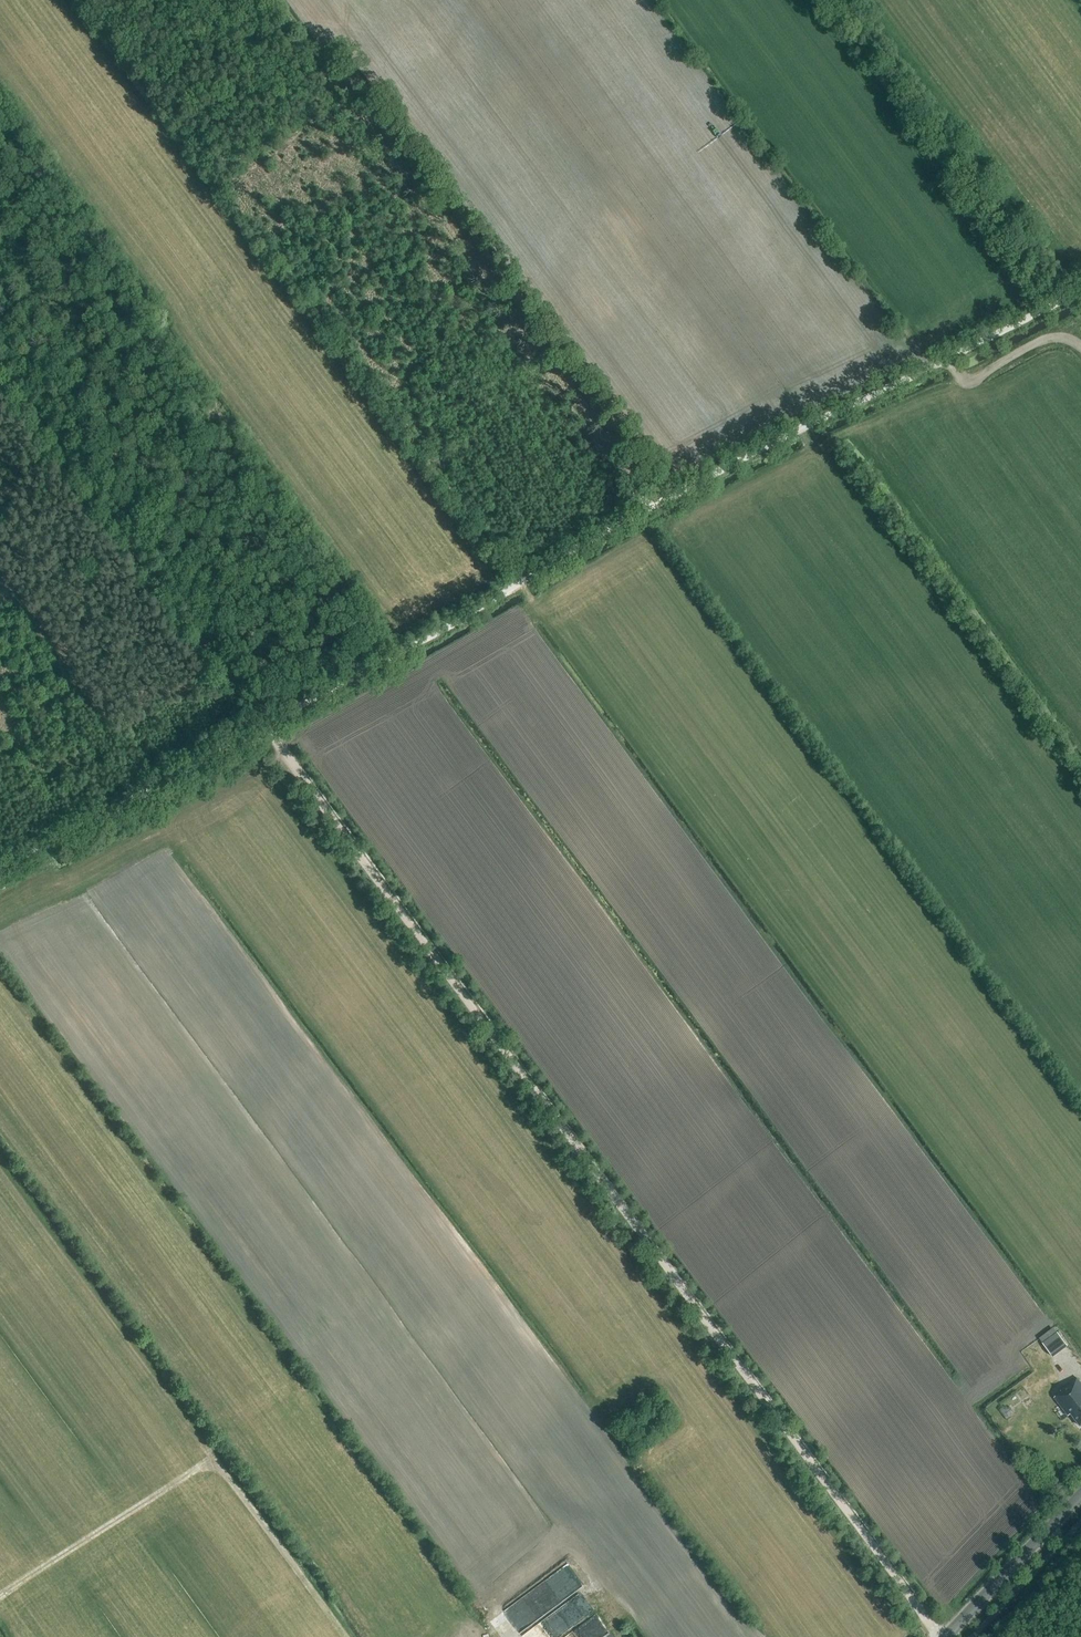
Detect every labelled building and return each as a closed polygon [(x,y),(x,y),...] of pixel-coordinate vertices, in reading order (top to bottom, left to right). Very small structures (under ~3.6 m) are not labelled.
[(1053,1358),(1068,1347),(1057,1333),(1043,1344),(1053,1358)] [(1080,1426),(1080,1383),(1077,1378),(1060,1390),(1061,1392),(1054,1397),(1068,1416),(1071,1414),(1080,1426)]
